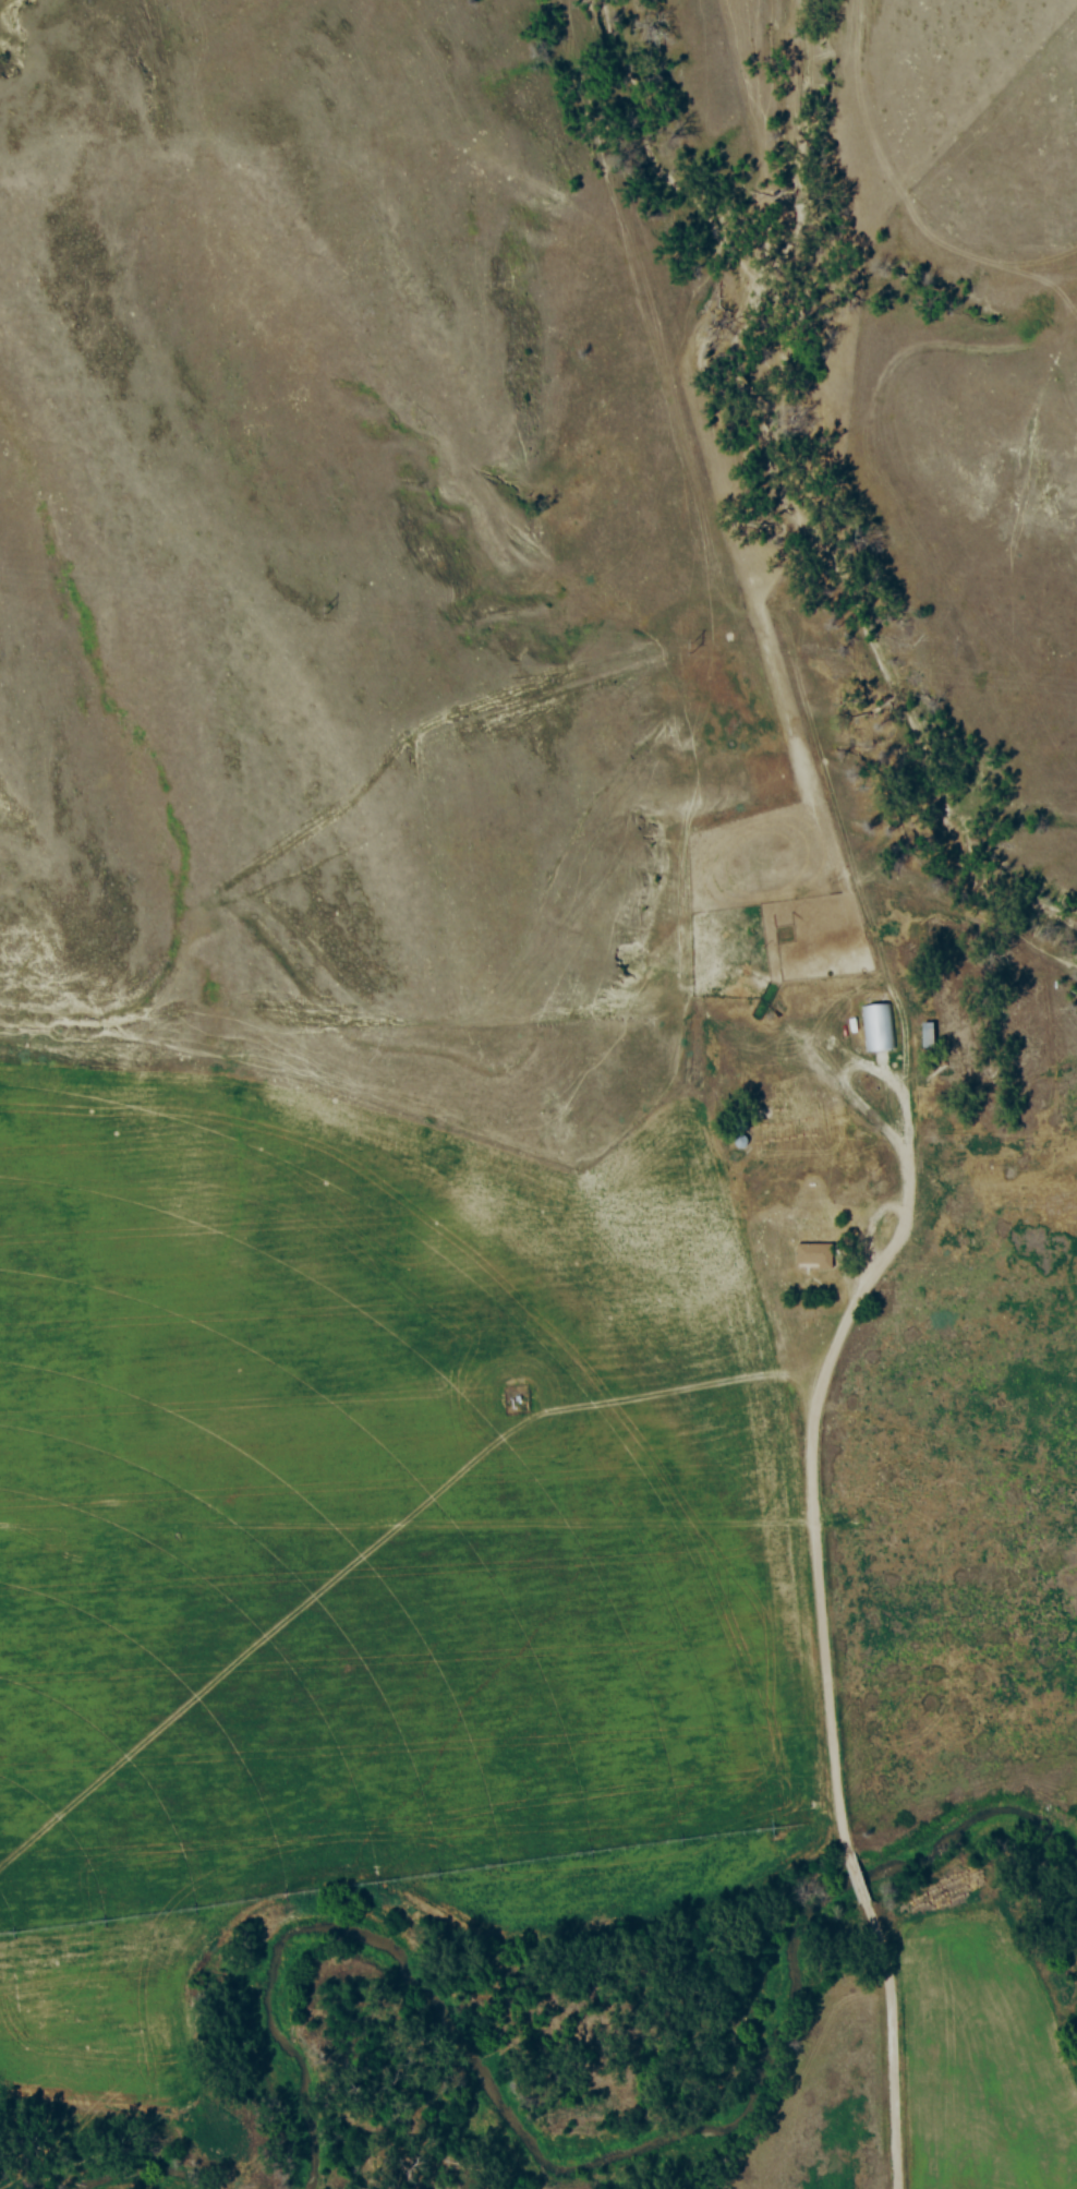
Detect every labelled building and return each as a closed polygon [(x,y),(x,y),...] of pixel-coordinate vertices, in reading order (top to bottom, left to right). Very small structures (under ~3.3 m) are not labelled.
[(869,1053),(863,1006),(892,1002),(898,1049),(869,1053)] [(923,1046),(934,1046),(934,1023),(923,1023),(923,1046)] [(797,1266),(831,1266),(831,1243),(797,1243),(797,1266)]
